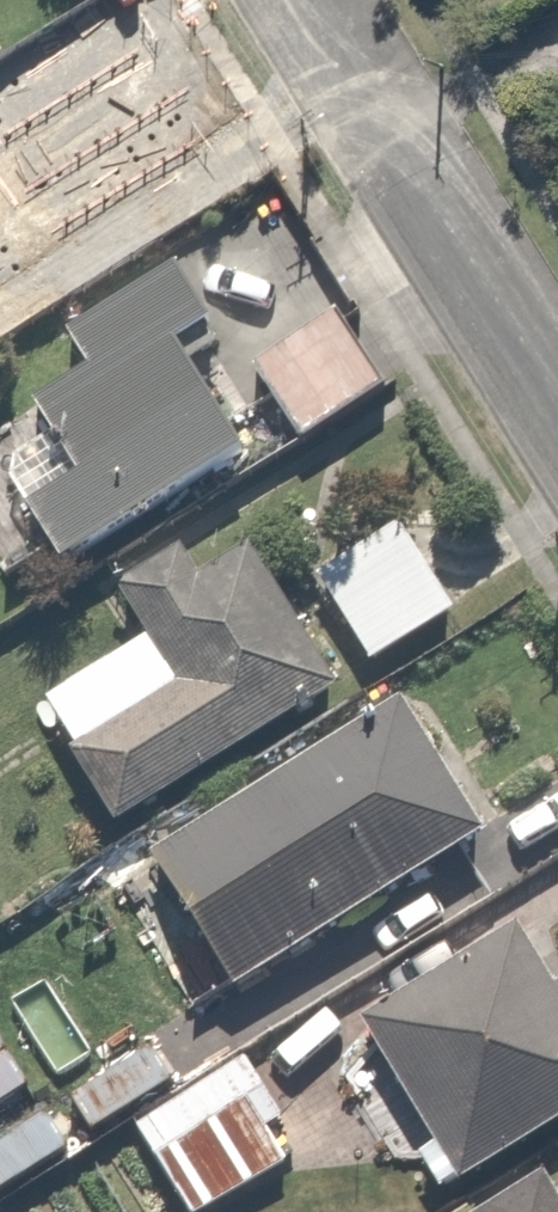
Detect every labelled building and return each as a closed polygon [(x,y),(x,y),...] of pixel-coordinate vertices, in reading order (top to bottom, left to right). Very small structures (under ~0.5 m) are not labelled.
[(18,90),(0,101),(0,356),(116,283),(76,221),(93,210),(18,90)] [(180,105),(85,165),(136,245),(231,186),(180,105)] [(252,472),(196,383),(229,362),(181,284),(65,356),(89,393),(29,430),(73,501),(0,546),(0,558),(31,608),(252,472)] [(330,337),(238,392),(281,464),(374,409),(330,337)] [(25,723),(95,847),(339,711),(246,545),(108,622),(131,664),(25,723)] [(412,559),(329,605),(373,681),(455,635),(412,559)] [(421,724),(100,913),(175,1039),(496,850),(421,724)] [(452,1195),(557,1141),(557,943),(557,940),(369,1035),(452,1195)] [(123,1154),(158,1211),(226,1211),(284,1178),(260,1138),(280,1126),(252,1078),(123,1154)] [(528,1211),(557,1211),(557,1194),(528,1211)]
